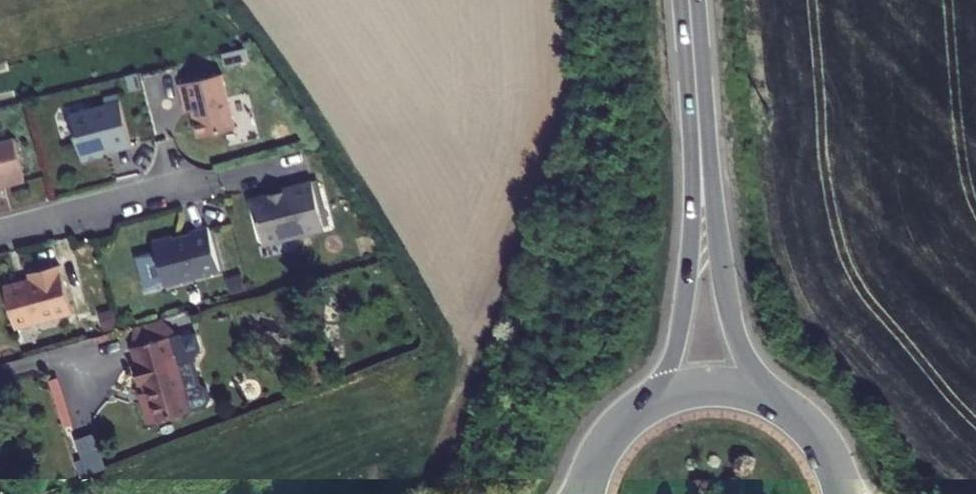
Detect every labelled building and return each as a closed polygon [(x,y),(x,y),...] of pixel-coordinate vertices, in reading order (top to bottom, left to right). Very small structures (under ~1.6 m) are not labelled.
[(224,76),(181,86),(184,103),(191,101),(199,139),(237,131),(224,76)] [(121,103),(71,116),(83,164),(105,158),(103,153),(132,145),(121,103)] [(0,143),(0,189),(26,182),(15,140),(0,143)] [(283,194),(252,202),(263,246),(324,230),(312,184),(283,192),(283,194)] [(157,253),(166,287),(221,272),(210,229),(192,234),(193,236),(175,241),(174,238),(154,243),(157,253)] [(146,292),(166,287),(157,253),(137,258),(146,292)] [(5,288),(16,330),(74,315),(60,267),(30,275),(31,281),(5,288)] [(105,334),(119,330),(114,312),(100,315),(105,334)] [(185,335),(170,317),(134,328),(138,349),(185,335)] [(190,354),(186,340),(185,335),(138,349),(152,400),(145,402),(152,425),(196,412),(180,358),(190,354)] [(198,336),(186,340),(190,354),(180,358),(196,412),(209,408),(215,400),(213,389),(203,387),(195,363),(203,354),(198,336)] [(73,439),(82,472),(100,467),(91,434),(73,439)]
